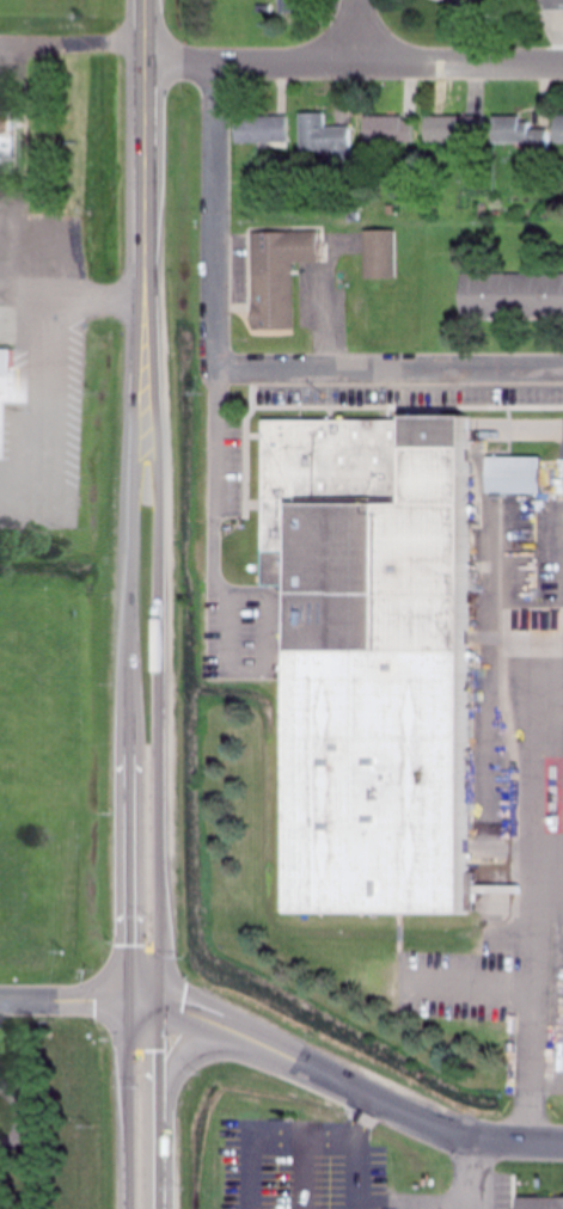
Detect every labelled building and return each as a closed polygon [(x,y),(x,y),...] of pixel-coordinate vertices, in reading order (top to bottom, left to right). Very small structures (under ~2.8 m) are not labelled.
[(282,13),(297,11),(295,0),(280,0),(282,13)] [(473,0),(449,0),(461,12),(473,0)] [(544,11),(562,11),(562,0),(544,0),(544,11)] [(12,178),(0,178),(0,92),(12,92),(12,178)] [(299,114),(300,154),(350,154),(350,127),(326,127),(325,113),(299,114)] [(233,143),(289,143),(289,116),(233,116),(233,143)] [(414,144),(414,117),(364,117),(364,144),(414,144)] [(481,117),(424,117),(424,143),(481,143),(481,117)] [(553,117),(553,144),(562,144),(562,117),(553,117)] [(546,146),(546,122),(490,121),(490,145),(546,146)] [(364,231),(364,279),(396,279),(396,231),(364,231)] [(249,330),(292,331),(292,263),(316,263),(316,232),(250,232),(249,330)] [(459,317),(562,319),(562,274),(459,273),(459,317)] [(13,400),(0,400),(0,350),(12,350),(13,400)] [(463,910),(464,419),(267,418),(265,588),(288,588),(287,910),(463,910)] [(485,458),(485,495),(543,495),(543,458),(485,458)] [(513,1199),(562,1200),(562,1208),(513,1208),(513,1199)]
